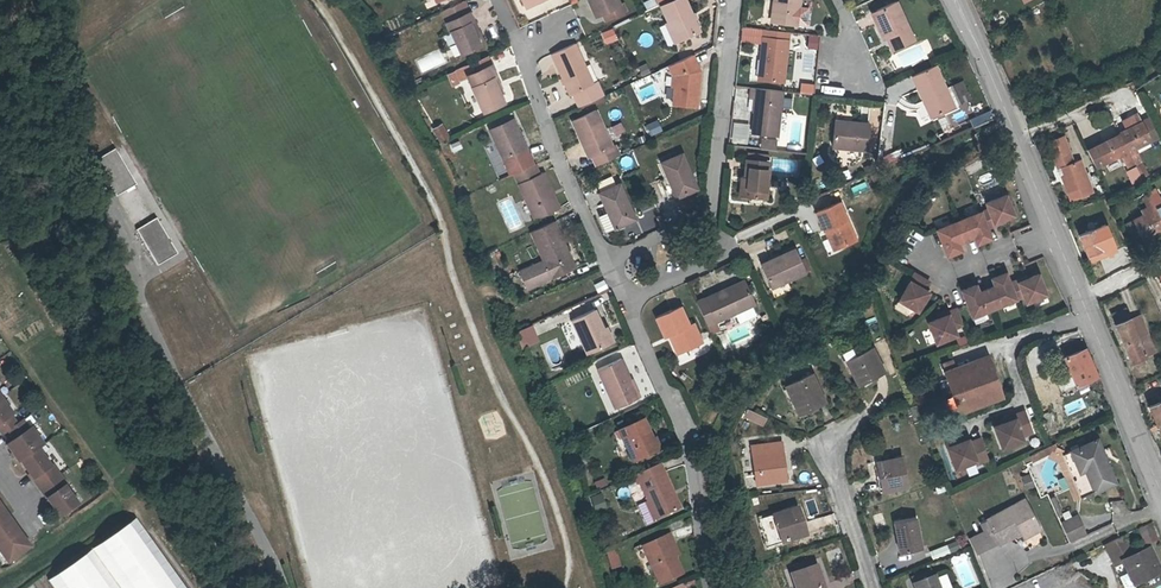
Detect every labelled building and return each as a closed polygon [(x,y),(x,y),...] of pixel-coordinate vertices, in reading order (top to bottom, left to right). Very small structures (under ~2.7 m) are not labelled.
[(618,1),(618,0),(588,0),(593,12),(597,10),(618,1)] [(669,22),(677,42),(700,32),(686,0),(674,0),(671,1),(661,6),(669,22)] [(777,0),(774,0),(771,20),(776,21),(779,0),(777,0)] [(776,21),(798,24),(802,0),(777,0),(779,0),(776,21)] [(618,1),(597,10),(602,20),(622,10),(618,1)] [(887,28),(883,29),(892,50),(916,40),(898,1),(878,10),(887,28)] [(459,4),(436,14),(445,33),(447,32),(457,54),(474,47),(465,24),(469,23),(465,13),(464,14),(459,4)] [(887,28),(878,10),(872,12),(880,31),(883,29),(887,28)] [(677,42),(669,22),(664,24),(673,44),(677,42)] [(465,24),(474,47),(478,45),(469,23),(465,24)] [(606,44),(618,40),(613,27),(601,32),(606,44)] [(790,32),(764,29),(763,39),(789,42),(790,32)] [(868,32),(873,46),(880,43),(875,30),(868,32)] [(766,57),(763,80),(784,82),(789,42),(763,39),(760,56),(766,57)] [(571,89),(578,105),(588,100),(604,93),(597,77),(591,80),(576,45),(564,51),(553,55),(568,90),(571,89)] [(900,64),(920,62),(919,50),(899,51),(900,64)] [(766,57),(760,56),(757,80),(763,80),(766,57)] [(696,57),(677,65),(680,72),(677,95),(675,105),(699,107),(703,72),(696,57)] [(498,87),(485,58),(462,69),(450,74),(455,85),(465,80),(482,117),(502,108),(493,89),(498,87)] [(647,63),(638,66),(641,76),(650,72),(647,63)] [(956,107),(937,63),(913,74),(933,117),(956,107)] [(680,72),(677,65),(671,68),(674,74),(671,94),(677,95),(680,72)] [(949,84),(956,104),(971,99),(964,79),(949,84)] [(783,91),(754,88),(751,88),(750,99),(752,99),(757,100),(756,111),(753,132),(778,135),(783,91)] [(1110,103),(1103,106),(1112,124),(1119,121),(1110,103)] [(596,165),(620,154),(614,143),(611,144),(596,109),(571,120),(586,155),(590,153),(596,165)] [(974,126),(993,117),(989,109),(970,118),(974,126)] [(1133,147),(1158,136),(1148,117),(1117,132),(1133,165),(1140,161),(1133,147)] [(512,119),(489,130),(510,175),(533,164),(512,119)] [(657,119),(646,124),(651,135),(662,130),(657,119)] [(874,123),(837,119),(834,143),(871,147),(874,123)] [(620,121),(612,125),(617,135),(626,130),(620,121)] [(732,138),(747,137),(747,122),(732,122),(732,138)] [(439,141),(448,136),(442,124),(433,129),(439,141)] [(1117,132),(1088,145),(1098,164),(1118,154),(1125,169),(1133,165),(1117,132)] [(1048,141),(1054,157),(1051,158),(1055,168),(1059,167),(1064,181),(1062,182),(1069,201),(1092,191),(1080,158),(1072,161),(1069,151),(1063,136),(1048,141)] [(762,147),(776,149),(777,140),(763,139),(762,147)] [(456,140),(450,143),(454,151),(460,148),(456,140)] [(136,184),(115,149),(95,160),(117,196),(136,184)] [(697,187),(683,154),(661,163),(675,197),(697,187)] [(750,159),(748,159),(747,177),(742,177),(740,195),(768,197),(771,161),(769,161),(750,159)] [(1059,167),(1055,168),(1060,182),(1062,182),(1064,181),(1059,167)] [(537,177),(533,168),(512,177),(531,223),(558,211),(542,175),(537,177)] [(609,212),(615,227),(636,218),(622,184),(601,193),(609,212)] [(1160,219),(1160,202),(1156,191),(1149,194),(1155,207),(1160,219)] [(1149,194),(1141,197),(1149,212),(1133,219),(1142,238),(1160,229),(1160,219),(1155,207),(1149,194)] [(1006,195),(986,203),(989,210),(937,231),(949,257),(962,251),(959,244),(975,237),(978,245),(992,239),(988,229),(996,225),(995,223),(1014,215),(1006,195)] [(817,214),(824,230),(828,229),(836,249),(856,240),(840,203),(817,214)] [(615,227),(609,212),(599,216),(606,231),(615,227)] [(158,266),(174,256),(159,230),(162,228),(156,218),(136,230),(158,266)] [(574,270),(554,224),(531,234),(544,263),(519,273),(527,291),(574,270)] [(1088,228),(1076,233),(1087,259),(1099,254),(1096,247),(1105,244),(1098,227),(1089,230),(1088,228)] [(679,249),(675,239),(664,243),(668,253),(679,249)] [(808,274),(797,250),(764,265),(774,288),(808,274)] [(978,286),(964,291),(974,317),(1026,296),(1028,302),(1049,294),(1040,274),(1021,282),(1020,279),(1012,283),(1007,273),(994,279),(997,286),(981,293),(978,286)] [(931,284),(916,275),(901,302),(920,313),(931,294),(927,291),(931,284)] [(598,292),(608,287),(604,279),(594,284),(598,292)] [(746,280),(698,302),(708,324),(756,303),(746,280)] [(1116,319),(1125,315),(1121,306),(1112,310),(1116,319)] [(658,317),(666,337),(671,334),(680,354),(703,344),(695,323),(689,325),(681,307),(658,317)] [(600,330),(604,328),(595,310),(573,320),(588,352),(606,344),(600,330)] [(950,316),(931,324),(939,344),(959,336),(956,330),(965,326),(958,310),(949,314),(950,316)] [(1146,333),(1144,329),(1137,312),(1126,317),(1125,315),(1116,319),(1112,310),(1109,312),(1113,321),(1120,340),(1130,363),(1142,359),(1140,354),(1153,349),(1147,333),(1146,333)] [(522,346),(538,340),(532,325),(515,331),(522,346)] [(600,330),(606,344),(613,341),(606,327),(604,328),(600,330)] [(1037,363),(1046,361),(1042,343),(1033,346),(1037,363)] [(844,364),(848,362),(861,388),(888,375),(873,349),(858,357),(854,348),(840,355),(844,364)] [(1098,377),(1086,351),(1066,359),(1078,385),(1098,377)] [(632,382),(622,359),(599,371),(616,407),(637,398),(630,384),(632,382)] [(956,364),(946,368),(963,411),(1005,393),(992,362),(960,375),(956,364)] [(812,375),(786,388),(799,415),(826,402),(812,375)] [(1160,420),(1160,392),(1156,394),(1158,400),(1147,404),(1155,423),(1160,420)] [(0,436),(3,434),(9,442),(4,446),(16,462),(17,462),(56,516),(74,505),(61,487),(63,486),(50,466),(47,468),(35,451),(40,447),(29,430),(22,434),(16,426),(13,428),(7,419),(13,415),(0,397),(0,435),(0,436)] [(757,422),(761,414),(753,410),(749,418),(757,422)] [(1003,423),(993,427),(1001,447),(1021,439),(1020,436),(1030,432),(1022,412),(1012,416),(1013,419),(1003,423)] [(768,418),(761,414),(757,422),(764,425),(768,418)] [(648,443),(652,441),(643,420),(617,432),(620,439),(631,463),(653,453),(648,443)] [(960,444),(970,439),(968,435),(958,440),(960,444)] [(960,444),(950,448),(959,468),(978,459),(980,462),(990,457),(981,438),(971,442),(970,439),(960,444)] [(648,443),(653,453),(660,449),(655,439),(652,441),(648,443)] [(1083,446),(1067,453),(1065,454),(1071,465),(1084,495),(1085,495),(1120,480),(1100,439),(1095,441),(1090,443),(1089,439),(1082,442),(1083,446)] [(761,453),(754,454),(759,481),(788,477),(781,440),(759,444),(761,453)] [(1065,454),(1067,453),(1060,450),(1057,444),(1056,444),(1047,450),(1049,455),(1048,456),(1063,462),(1079,498),(1084,495),(1071,465),(1065,454)] [(1033,456),(1036,462),(1038,461),(1048,456),(1049,455),(1047,450),(1033,456)] [(905,460),(875,464),(881,491),(910,487),(905,460)] [(652,499),(660,516),(682,507),(663,462),(635,476),(638,484),(643,481),(652,499)] [(589,497),(595,511),(606,507),(601,493),(589,497)] [(1023,534),(1038,526),(1023,500),(987,521),(1000,543),(1000,544),(1021,532),(1023,534)] [(798,507),(760,521),(769,548),(807,534),(798,507)] [(6,563),(28,548),(0,511),(0,556),(6,563)] [(876,527),(886,524),(882,512),(873,515),(876,527)] [(1077,513),(1062,521),(1071,538),(1085,530),(1077,513)] [(45,580),(51,587),(183,587),(133,518),(45,580)] [(917,519),(896,524),(902,553),(924,548),(917,519)] [(981,554),(1000,543),(987,521),(980,524),(985,532),(973,539),(981,554)] [(1040,530),(1038,526),(1023,534),(1025,539),(1040,530)] [(681,557),(671,533),(643,545),(659,583),(683,573),(678,558),(681,557)] [(1106,548),(1116,568),(1124,565),(1135,587),(1160,574),(1160,571),(1150,550),(1135,558),(1125,538),(1106,548)] [(931,554),(934,561),(951,555),(948,547),(931,554)] [(611,570),(621,567),(615,550),(606,553),(611,570)] [(1068,573),(1065,564),(1054,569),(1060,581),(1069,576),(1068,573)] [(792,574),(797,587),(826,587),(817,565),(792,574)] [(917,587),(936,580),(934,575),(915,582),(917,587)] [(915,587),(940,587),(937,580),(936,580),(917,587),(915,587)]
